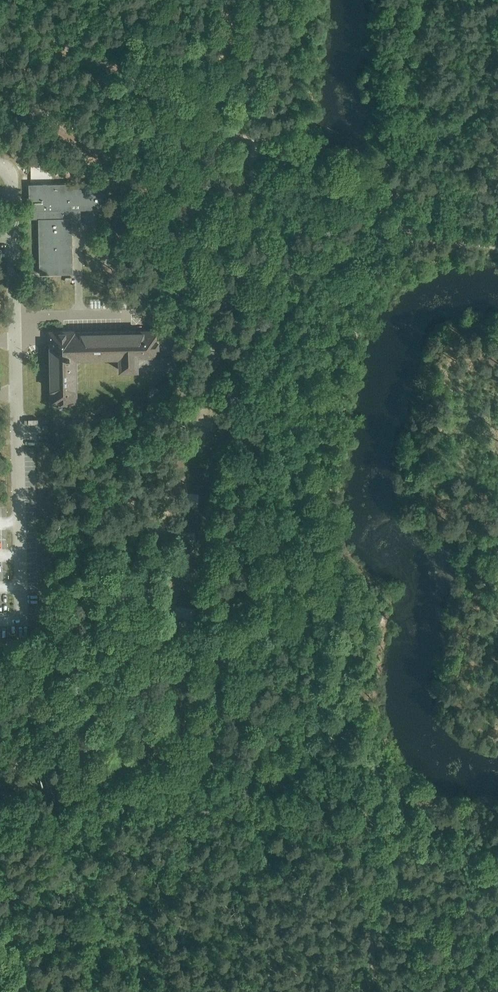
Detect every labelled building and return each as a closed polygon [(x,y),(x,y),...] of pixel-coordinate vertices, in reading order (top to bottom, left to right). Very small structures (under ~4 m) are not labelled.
[(103,182),(29,184),(29,210),(44,210),(44,218),(39,218),(39,274),(73,273),(72,217),(72,209),(104,208),(103,182)] [(160,329),(76,331),(76,329),(48,330),(50,404),(78,403),(77,359),(118,358),(119,371),(139,371),(139,358),(161,357),(160,329)]
